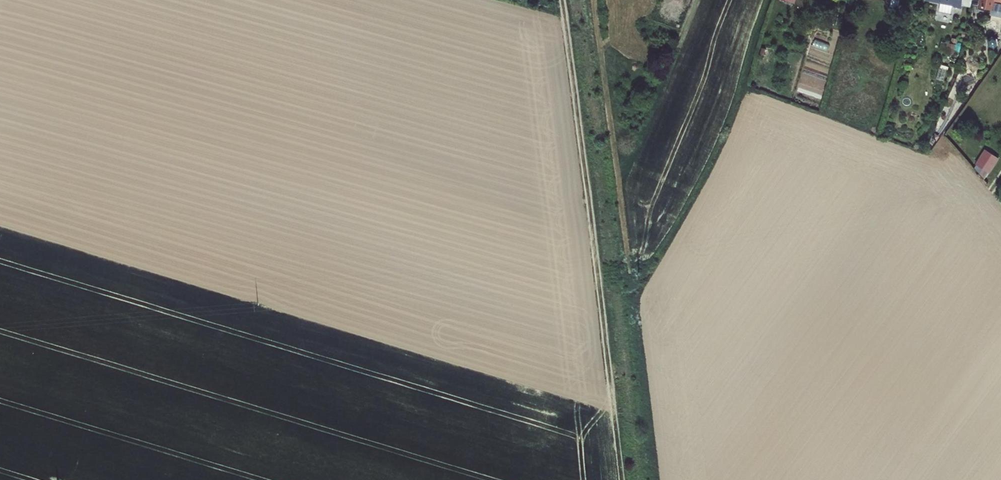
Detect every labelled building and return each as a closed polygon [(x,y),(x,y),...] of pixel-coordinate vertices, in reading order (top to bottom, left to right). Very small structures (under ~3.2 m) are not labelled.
[(939,6),(951,8),(952,0),(940,0),(939,6)] [(995,160),(983,152),(976,161),(989,170),(995,160)]
